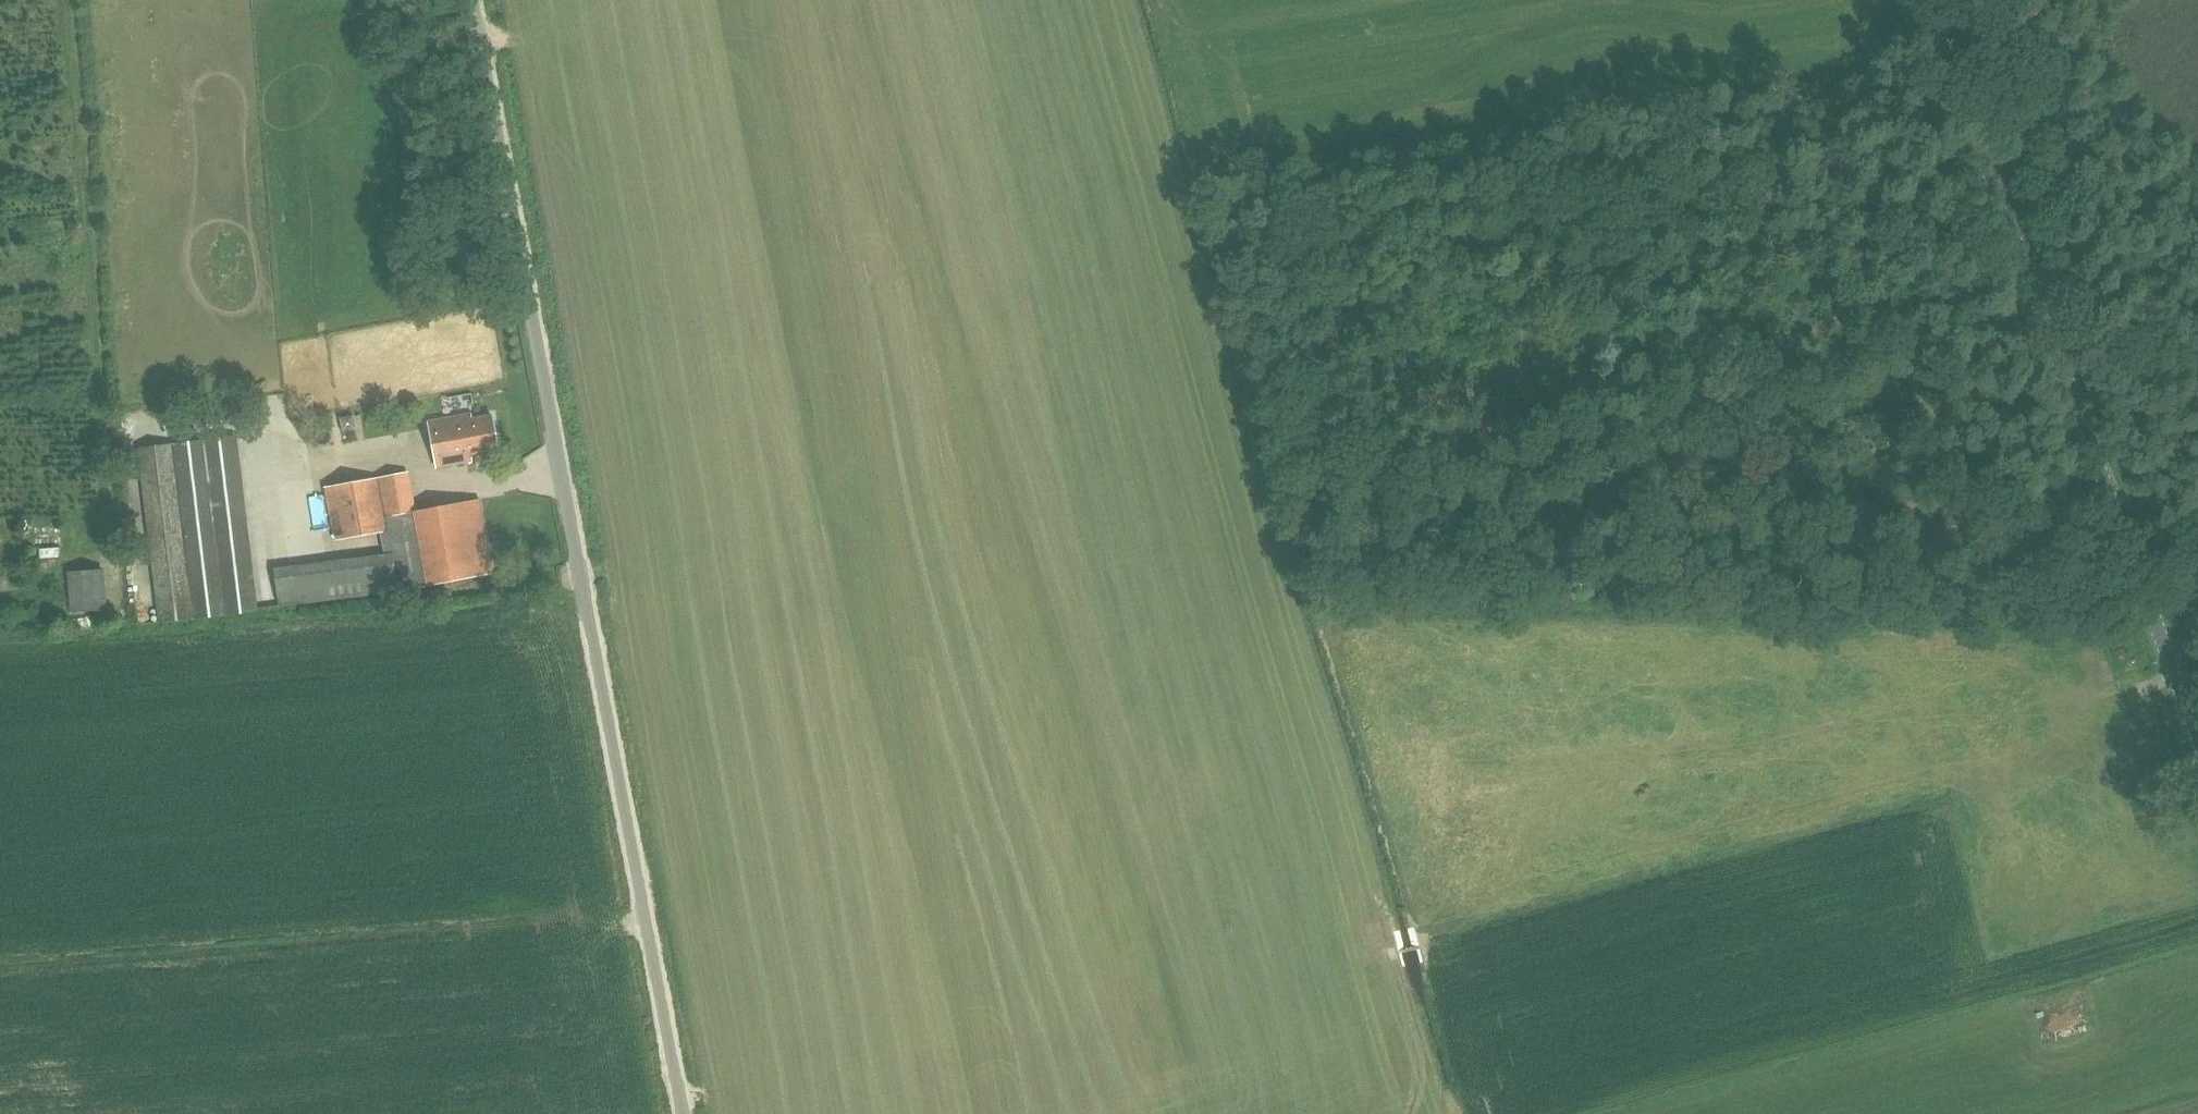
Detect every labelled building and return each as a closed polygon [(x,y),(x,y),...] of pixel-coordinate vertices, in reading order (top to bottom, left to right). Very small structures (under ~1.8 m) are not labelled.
[(498,450),(492,414),(471,417),(471,412),(429,420),(437,466),(471,460),(470,455),(498,450)] [(139,448),(155,591),(159,621),(256,609),(236,436),(139,448)] [(335,538),(387,529),(391,555),(397,554),(403,589),(492,573),(484,523),(498,520),(493,496),(415,510),(408,471),(326,485),(335,538)] [(271,537),(261,537),(262,559),(272,559),(271,537)] [(99,566),(68,568),(71,608),(102,606),(99,566)]
